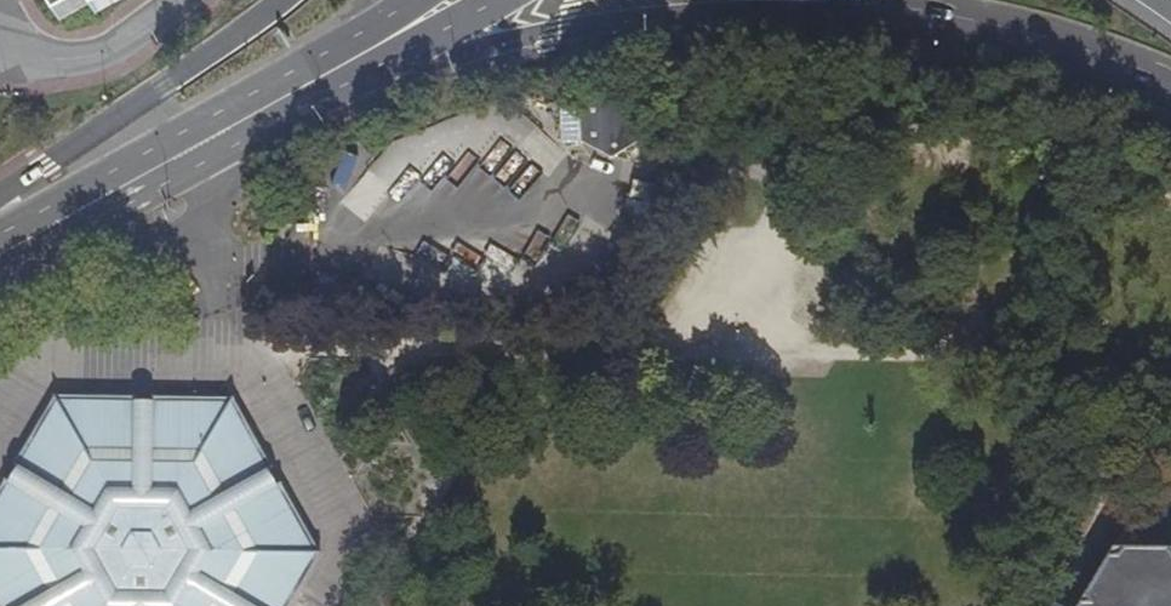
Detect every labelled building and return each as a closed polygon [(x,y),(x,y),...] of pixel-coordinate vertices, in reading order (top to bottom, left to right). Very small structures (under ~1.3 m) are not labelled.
[(61,23),(92,6),(98,17),(127,0),(50,0),(61,23)] [(581,141),(612,157),(643,137),(641,101),(609,84),(580,104),(581,141)] [(561,141),(581,141),(580,104),(561,105),(561,141)] [(387,285),(374,280),(367,297),(379,303),(387,285)] [(58,391),(0,489),(0,605),(302,605),(330,557),(242,394),(58,391)] [(1137,500),(1114,539),(1169,540),(1170,536),(1170,500),(1137,500)] [(1114,539),(1108,549),(1113,552),(1105,555),(1080,597),(1085,602),(1078,602),(1075,605),(1170,605),(1170,536),(1169,540),(1114,539)]
